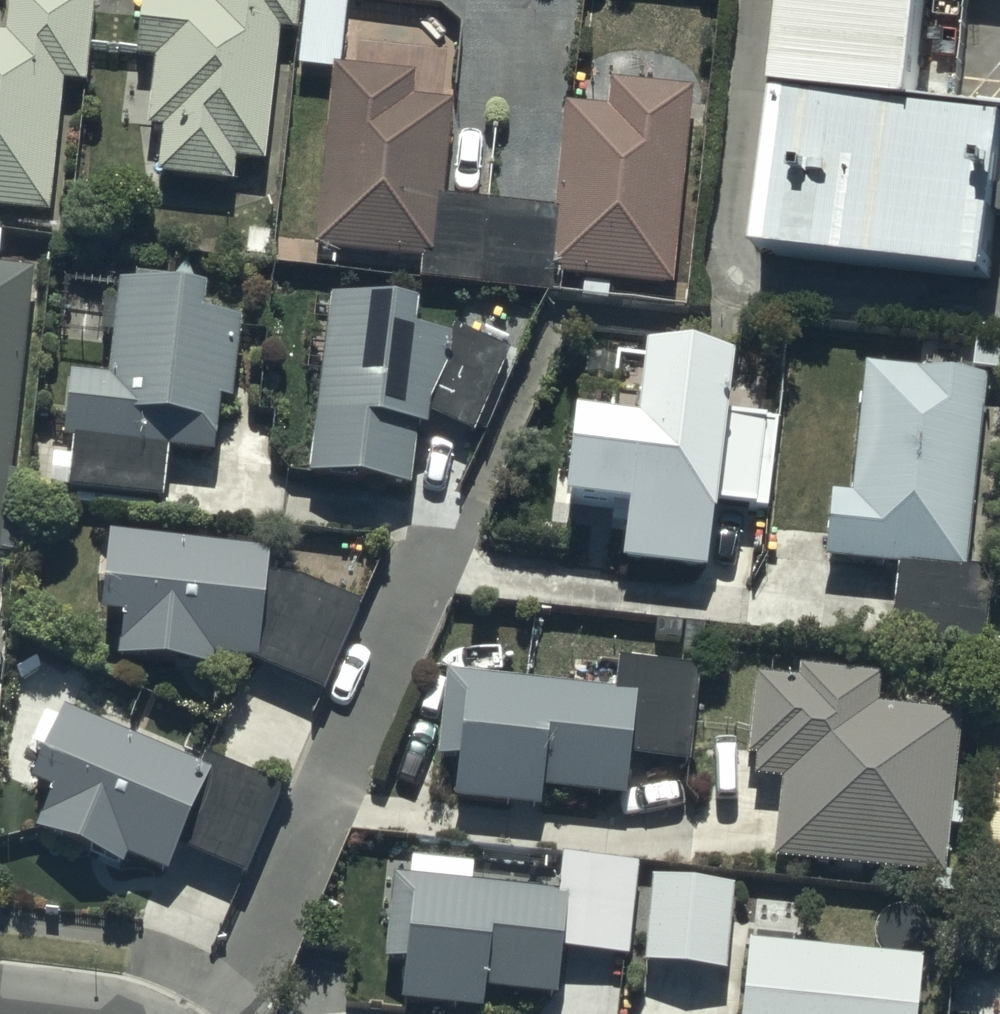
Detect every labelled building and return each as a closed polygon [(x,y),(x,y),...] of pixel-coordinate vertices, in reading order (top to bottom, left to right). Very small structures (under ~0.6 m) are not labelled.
[(9,0),(7,0),(0,0),(0,202),(52,206),(62,79),(89,82),(95,0),(9,0)] [(161,169),(232,177),(235,155),(265,159),(281,28),(300,31),(304,0),(220,0),(220,1),(208,0),(146,0),(140,50),(128,48),(121,107),(148,110),(147,122),(166,125),(161,169)] [(450,193),(458,97),(414,94),(416,66),(343,60),(348,0),(309,0),(304,63),(334,65),(320,244),(422,252),(421,272),(566,285),(566,271),(678,279),(691,84),(614,79),(613,101),(568,98),(561,203),(450,193)] [(783,77),(925,93),(935,0),(792,0),(783,77)] [(783,77),(765,240),(999,262),(999,100),(925,93),(783,77)] [(21,549),(27,487),(15,486),(35,267),(0,264),(0,547),(21,549)] [(113,370),(72,366),(65,432),(74,433),(69,489),(167,498),(172,446),(217,450),(223,395),(237,397),(245,314),(210,311),(213,284),(121,275),(119,298),(105,296),(101,330),(116,332),(113,370)] [(421,293),(332,290),(315,469),(416,479),(422,423),(433,424),(434,410),(480,430),(514,347),(454,320),(452,331),(422,323),(421,293)] [(736,344),(646,332),(636,405),(576,397),(565,485),(631,494),(624,553),(705,563),(713,498),(767,505),(779,414),(728,407),(736,344)] [(984,379),(865,368),(853,500),(832,498),(826,563),(897,569),(891,632),(984,641),(990,573),(966,570),(984,379)] [(273,549),(115,527),(114,543),(103,542),(100,579),(109,579),(107,609),(127,610),(122,655),(216,662),(216,652),(251,654),(326,688),(363,598),(270,569),(273,549)] [(630,792),(634,752),(694,758),(703,664),(620,656),(618,685),(450,669),(443,753),(462,754),(458,794),(548,803),(550,784),(630,792)] [(803,674),(755,671),(750,748),(758,748),(757,774),(786,775),(781,857),(950,867),(959,709),(879,704),(881,668),(804,663),(803,674)] [(201,758),(67,703),(61,716),(46,709),(34,738),(48,744),(35,778),(55,786),(38,827),(127,863),(132,851),(172,867),(181,845),(249,872),(285,782),(205,749),(201,758)] [(561,888),(394,873),(387,954),(409,956),(405,998),(486,1005),(488,987),(563,994),(567,943),(631,949),(639,860),(565,853),(561,888)] [(736,877),(652,871),(645,962),(730,968),(736,877)] [(756,896),(745,1013),(919,1013),(924,953),(797,941),(800,901),(756,896)]
